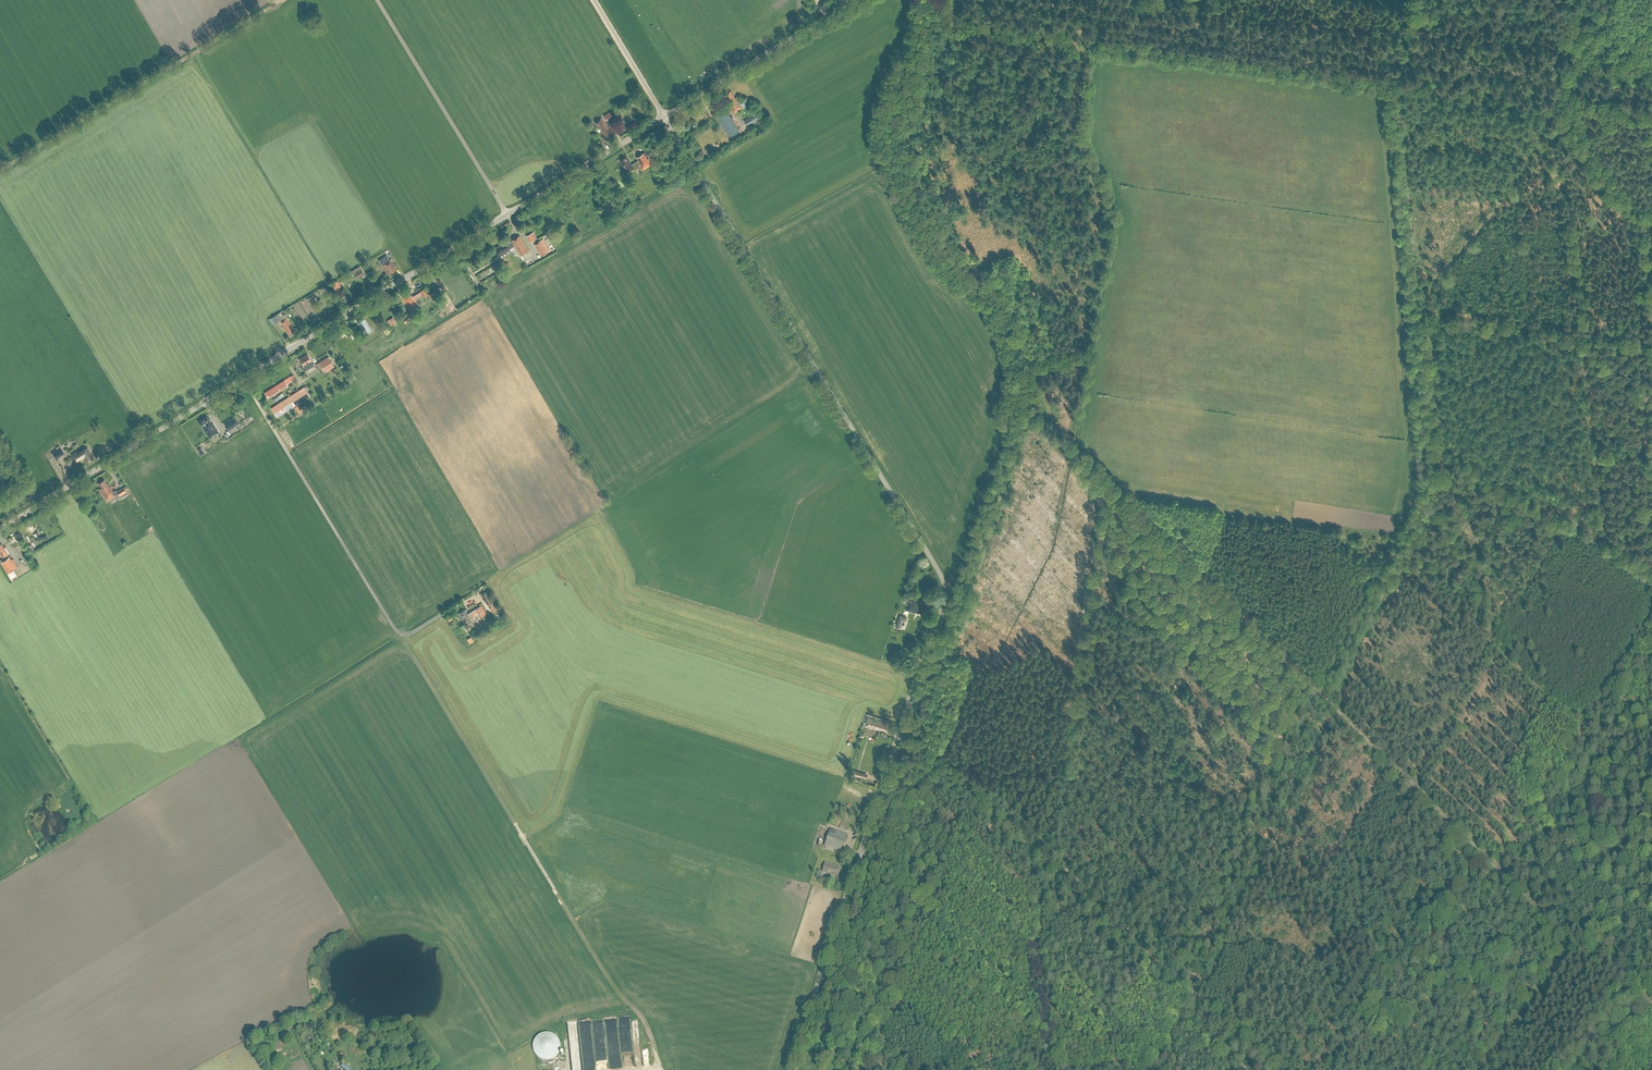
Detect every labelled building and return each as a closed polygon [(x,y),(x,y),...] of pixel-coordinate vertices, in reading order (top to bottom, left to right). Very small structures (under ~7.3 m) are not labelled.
[(731,90),(725,94),(731,104),(730,105),(735,113),(749,103),(746,99),(740,103),(737,97),(735,98),(731,90)] [(726,110),(716,116),(730,136),(739,130),(736,126),(735,127),(733,124),(734,123),(726,110)] [(604,115),(608,121),(614,116),(610,111),(604,115)] [(759,118),(755,113),(744,120),(747,125),(759,118)] [(602,117),(595,121),(598,126),(599,126),(606,137),(611,134),(610,133),(611,132),(602,117)] [(635,122),(626,126),(628,131),(637,126),(635,122)] [(625,172),(627,171),(633,168),(635,169),(639,164),(643,169),(652,164),(645,152),(637,157),(639,160),(631,164),(626,156),(620,160),(623,164),(619,168),(625,172)] [(526,236),(530,242),(537,238),(533,232),(526,236)] [(498,256),(509,249),(508,248),(514,245),(520,254),(528,249),(519,234),(511,240),(506,244),(505,242),(494,249),(498,256)] [(550,250),(542,238),(534,243),(541,255),(550,250)] [(384,264),(382,265),(387,274),(389,272),(389,273),(396,269),(390,259),(384,263),(384,264)] [(356,278),(364,274),(360,268),(353,272),(356,278)] [(480,284),(483,282),(478,274),(475,276),(480,284)] [(331,283),(336,291),(342,288),(337,280),(331,283)] [(423,297),(428,294),(424,287),(419,290),(420,291),(413,295),(412,295),(410,296),(408,292),(401,296),(409,308),(417,303),(414,298),(422,294),(423,297)] [(428,294),(433,302),(440,298),(435,290),(428,294)] [(310,304),(315,300),(317,299),(316,296),(314,298),(311,295),(306,299),(310,304)] [(279,320),(280,321),(283,326),(282,326),(283,329),(285,328),(289,335),(293,333),(291,328),(293,327),(287,317),(284,313),(281,314),(280,312),(271,317),(269,319),(272,324),(279,320)] [(411,312),(402,317),(405,323),(414,317),(411,312)] [(396,323),(392,317),(387,320),(390,326),(396,323)] [(364,334),(371,330),(364,318),(357,322),(364,334)] [(303,365),(306,369),(314,365),(311,360),(307,353),(299,358),(303,365)] [(328,356),(318,362),(324,370),(333,365),(328,356)] [(288,385),(287,384),(296,378),(293,373),(284,379),(264,392),(268,398),(288,385)] [(277,417),(310,396),(304,387),(271,408),(277,417)] [(298,412),(307,407),(305,404),(300,407),(298,405),(295,407),(298,412)] [(207,415),(198,421),(209,437),(218,431),(213,423),(212,424),(207,415)] [(228,429),(239,423),(235,416),(224,423),(228,429)] [(60,447),(59,445),(56,447),(57,449),(51,452),(55,459),(64,453),(60,447)] [(80,448),(72,453),(77,462),(85,457),(87,461),(93,457),(87,447),(81,450),(80,448)] [(109,487),(104,479),(98,483),(101,488),(98,490),(100,493),(101,492),(107,502),(115,496),(114,494),(117,493),(116,490),(113,491),(110,486),(109,487)] [(129,495),(128,494),(130,493),(126,485),(123,487),(117,490),(122,499),(129,495)] [(0,544),(0,556),(1,556),(3,560),(0,562),(8,574),(18,567),(12,558),(11,559),(1,543),(0,544)] [(15,572),(9,576),(12,580),(18,577),(15,572)] [(499,608),(504,605),(492,587),(487,590),(499,608)] [(488,604),(492,612),(498,609),(494,601),(487,590),(481,594),(488,604)] [(909,600),(906,609),(915,612),(915,611),(918,612),(918,611),(924,613),(926,606),(921,604),(909,600)] [(471,620),(469,616),(477,611),(481,616),(485,613),(480,605),(467,613),(464,609),(458,613),(465,624),(471,620)] [(900,615),(896,627),(900,629),(902,620),(905,621),(906,617),(900,615)] [(10,670),(6,661),(0,664),(0,674),(10,670)] [(0,676),(0,687),(16,678),(12,670),(0,676)] [(0,688),(0,697),(1,698),(21,688),(17,679),(0,688)] [(10,713),(31,703),(28,697),(7,707),(10,713)] [(868,717),(865,724),(886,731),(888,723),(868,717)] [(20,730),(24,737),(28,735),(25,728),(20,730)] [(873,775),(871,780),(882,784),(883,780),(873,775)] [(837,811),(832,825),(845,829),(847,825),(844,824),(846,819),(842,818),(841,823),(840,823),(843,813),(837,811)] [(830,830),(824,847),(841,853),(847,835),(830,830)] [(826,864),(823,872),(835,876),(838,869),(826,864)] [(626,1017),(629,1060),(638,1059),(635,1016),(626,1017)] [(573,1020),(573,1030),(581,1030),(581,1021),(573,1020)] [(560,1048),(560,1047),(560,1045),(559,1044),(559,1043),(559,1042),(558,1041),(558,1040),(557,1039),(556,1038),(555,1037),(554,1036),(553,1036),(552,1035),(551,1035),(550,1034),(549,1034),(548,1034),(546,1034),(545,1034),(544,1034),(543,1035),(542,1035),(541,1035),(540,1036),(539,1037),(538,1037),(537,1038),(537,1039),(536,1040),(536,1041),(535,1042),(535,1043),(534,1044),(534,1045),(534,1046),(534,1047),(534,1048),(534,1049),(534,1050),(535,1052),(535,1053),(536,1054),(536,1055),(537,1055),(538,1056),(539,1057),(540,1058),(541,1058),(542,1059),(543,1059),(544,1059),(545,1060),(546,1060),(547,1060),(548,1060),(549,1060),(550,1059),(551,1059),(552,1058),(553,1058),(554,1057),(555,1057),(556,1056),(557,1055),(557,1054),(558,1053),(559,1052),(559,1051),(559,1050),(559,1049),(560,1048)]
